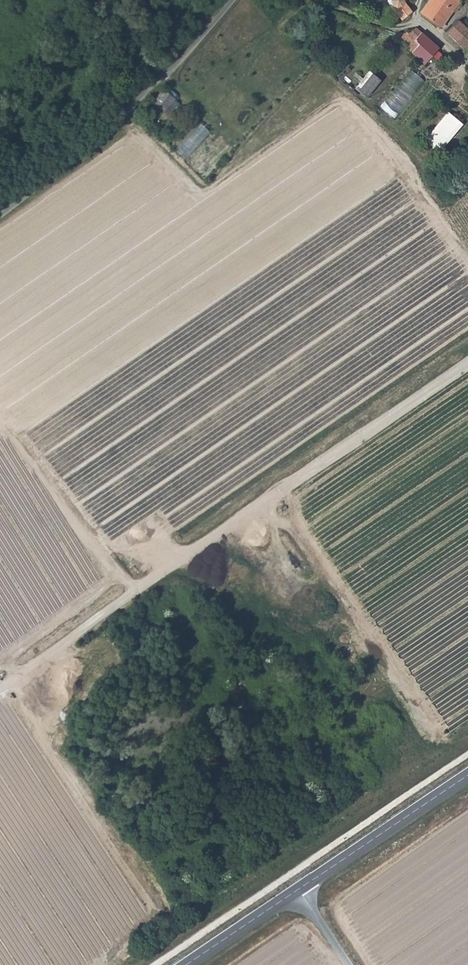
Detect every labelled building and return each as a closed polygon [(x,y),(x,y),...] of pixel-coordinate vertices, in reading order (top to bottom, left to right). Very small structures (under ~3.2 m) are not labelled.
[(405,15),(411,10),(404,0),(390,0),(388,2),(401,18),(405,15)] [(420,11),(439,26),(458,0),(429,0),(420,11)] [(457,18),(445,31),(456,40),(467,28),(457,18)] [(417,46),(420,50),(422,48),(434,61),(438,58),(440,59),(444,56),(415,27),(408,32),(413,39),(410,41),(413,45),(417,42),(419,45),(417,46)] [(467,51),(467,28),(456,40),(467,51)] [(366,94),(379,77),(370,70),(356,87),(366,94)] [(390,116),(421,78),(411,70),(380,108),(390,116)] [(150,101),(167,114),(178,101),(161,87),(150,101)] [(442,145),(459,121),(446,111),(428,135),(442,145)] [(174,149),(184,158),(208,131),(198,123),(174,149)]
